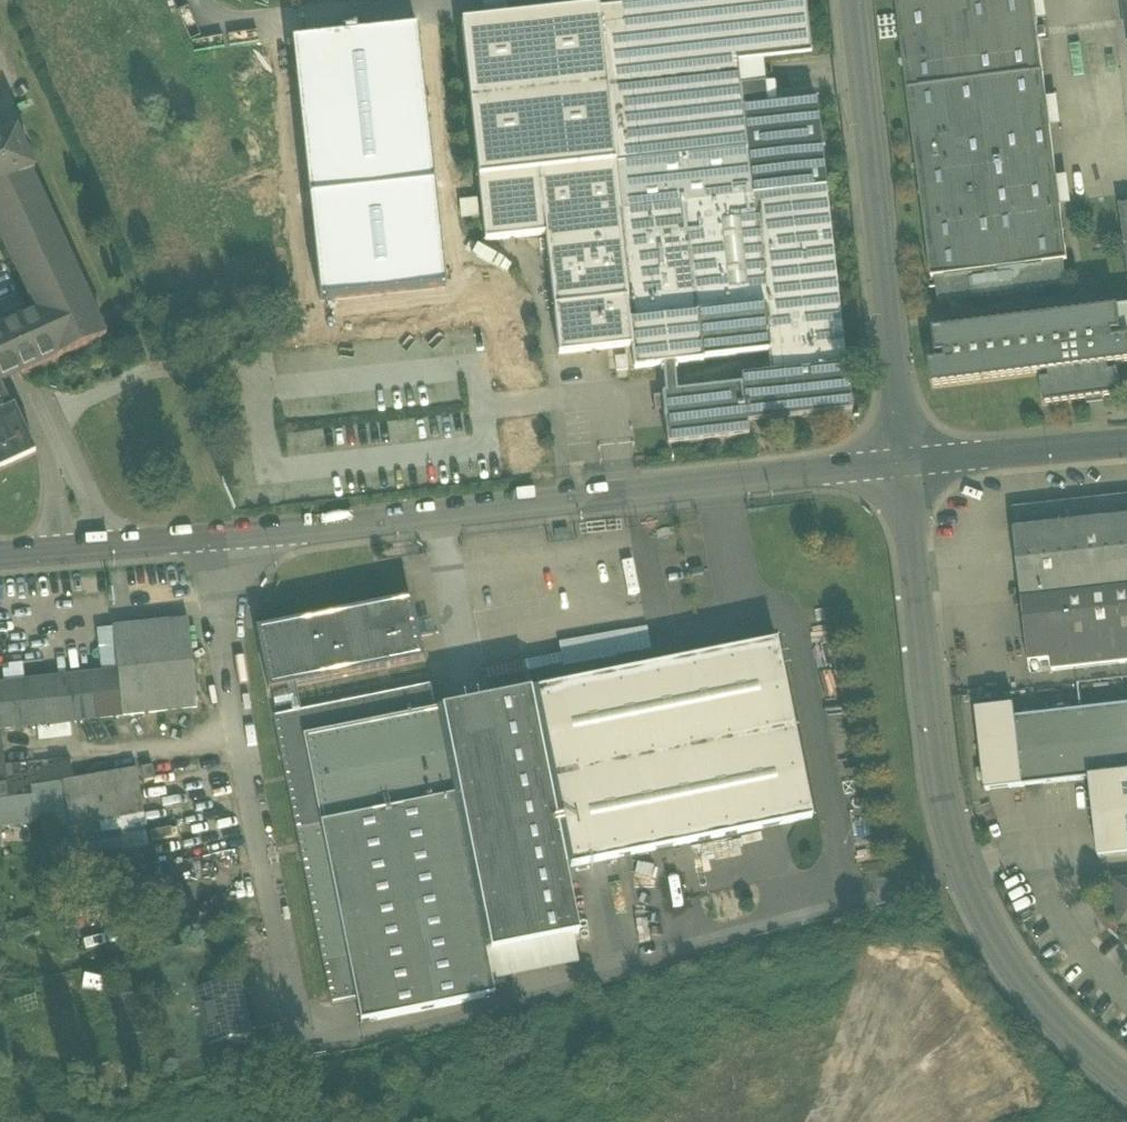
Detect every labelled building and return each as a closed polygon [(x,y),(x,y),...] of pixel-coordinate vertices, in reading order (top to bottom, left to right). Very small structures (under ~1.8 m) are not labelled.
[(614,166),(747,152),(737,63),(763,60),(811,55),(805,0),(682,0),(597,9),(614,166)] [(908,90),(1044,72),(1035,0),(896,0),(908,90)] [(485,242),(546,236),(619,228),(617,212),(619,212),(619,211),(614,166),(597,9),(461,24),(485,242)] [(292,43),(319,298),(446,289),(418,31),(292,43)] [(770,353),(772,374),(846,366),(826,188),(816,100),(768,105),(765,83),(763,60),(737,63),(747,152),(753,197),(765,307),(770,353)] [(932,279),(936,278),(1065,262),(1068,261),(1044,72),(908,90),(932,279)] [(30,175),(34,173),(17,134),(0,141),(0,188),(30,175)] [(753,197),(747,152),(614,166),(619,211),(685,204),(753,197)] [(30,175),(0,188),(0,236),(35,313),(56,359),(105,337),(30,175)] [(685,204),(697,315),(765,307),(753,197),(685,204)] [(703,362),(703,360),(702,360),(697,315),(685,204),(619,211),(619,212),(617,212),(619,228),(635,370),(663,366),(674,365),(703,362)] [(632,348),(619,228),(546,236),(559,356),(632,348)] [(1068,286),(1065,262),(936,278),(939,302),(1068,286)] [(770,353),(765,307),(697,315),(702,360),(703,360),(770,353)] [(1119,309),(1122,334),(1114,335),(1115,341),(1126,339),(1126,308),(1119,309)] [(1126,365),(1126,339),(1115,341),(1114,335),(1122,334),(1119,309),(984,326),(987,351),(995,350),(996,356),(979,358),(982,383),(1048,375),(1049,380),(1041,381),(1044,407),(1122,397),(1118,372),(1110,373),(1109,367),(1126,365)] [(56,359),(35,313),(9,325),(0,329),(21,375),(30,371),(56,359)] [(933,389),(982,383),(979,358),(996,356),(995,350),(987,351),(984,326),(934,332),(937,357),(946,356),(946,363),(930,365),(933,389)] [(21,375),(0,329),(0,378),(3,383),(21,375)] [(626,357),(615,358),(616,372),(628,371),(626,357)] [(665,394),(676,393),(674,365),(663,366),(665,394)] [(847,366),(846,366),(772,374),(741,377),(742,386),(747,424),(852,412),(847,366)] [(36,455),(20,420),(14,408),(11,410),(0,386),(0,471),(36,455)] [(747,424),(742,386),(676,393),(665,394),(662,395),(665,420),(665,421),(668,446),(749,437),(747,424)] [(1015,532),(1126,519),(1126,497),(1013,510),(1015,532)] [(1023,599),(1126,587),(1126,519),(1015,532),(1023,599)] [(1023,599),(1030,664),(1051,661),(1053,672),(1126,664),(1126,587),(1023,599)] [(410,600),(349,612),(361,673),(422,661),(422,660),(423,659),(418,637),(427,635),(424,622),(416,623),(411,601),(410,601),(410,600)] [(269,691),(287,688),(295,686),(361,673),(349,612),(257,630),(269,691)] [(115,645),(117,673),(122,717),(197,709),(188,620),(113,628),(115,645)] [(97,630),(98,646),(115,645),(113,628),(97,630)] [(647,629),(612,635),(616,657),(650,651),(647,629)] [(564,666),(616,657),(612,635),(559,644),(564,666)] [(777,643),(531,692),(566,869),(812,819),(777,643)] [(117,673),(115,645),(98,646),(101,674),(117,673)] [(2,666),(3,685),(24,683),(22,664),(2,666)] [(122,717),(117,673),(101,674),(24,683),(3,685),(0,685),(0,730),(122,717)] [(291,706),(292,714),(299,713),(300,712),(295,686),(287,688),(288,695),(272,699),(275,709),(291,706)] [(299,713),(304,738),(436,712),(436,711),(431,686),(300,712),(299,713)] [(579,935),(566,869),(531,692),(530,692),(436,711),(436,712),(453,798),(454,798),(485,953),(571,936),(579,935)] [(986,792),(1023,788),(1016,719),(1014,707),(977,711),(986,792)] [(1016,719),(1023,788),(1090,780),(1126,776),(1126,707),(1016,719)] [(304,738),(322,825),(453,799),(453,798),(436,712),(304,738)] [(274,717),(297,831),(321,826),(322,825),(304,738),(299,713),(292,714),(274,717)] [(68,842),(120,833),(146,829),(136,769),(73,781),(31,788),(32,797),(8,799),(4,767),(1,738),(0,738),(0,830),(47,827),(50,845),(68,842)] [(70,760),(4,767),(8,799),(32,797),(31,788),(73,781),(70,760)] [(1126,856),(1126,776),(1090,780),(1099,859),(1126,856)] [(454,798),(453,798),(453,799),(322,825),(321,826),(348,957),(356,1001),(360,1023),(494,996),(491,982),(485,953),(454,798)] [(348,957),(321,826),(297,831),(323,963),(348,957)] [(149,846),(146,829),(120,833),(123,851),(149,846)] [(123,851),(120,833),(68,842),(71,860),(123,851)] [(1117,884),(1122,923),(1126,923),(1126,882),(1117,884)] [(576,965),(571,936),(485,953),(491,982),(576,965)] [(332,1006),(356,1001),(348,957),(323,963),(332,1006)] [(197,990),(209,1045),(250,1036),(238,981),(197,990)]
